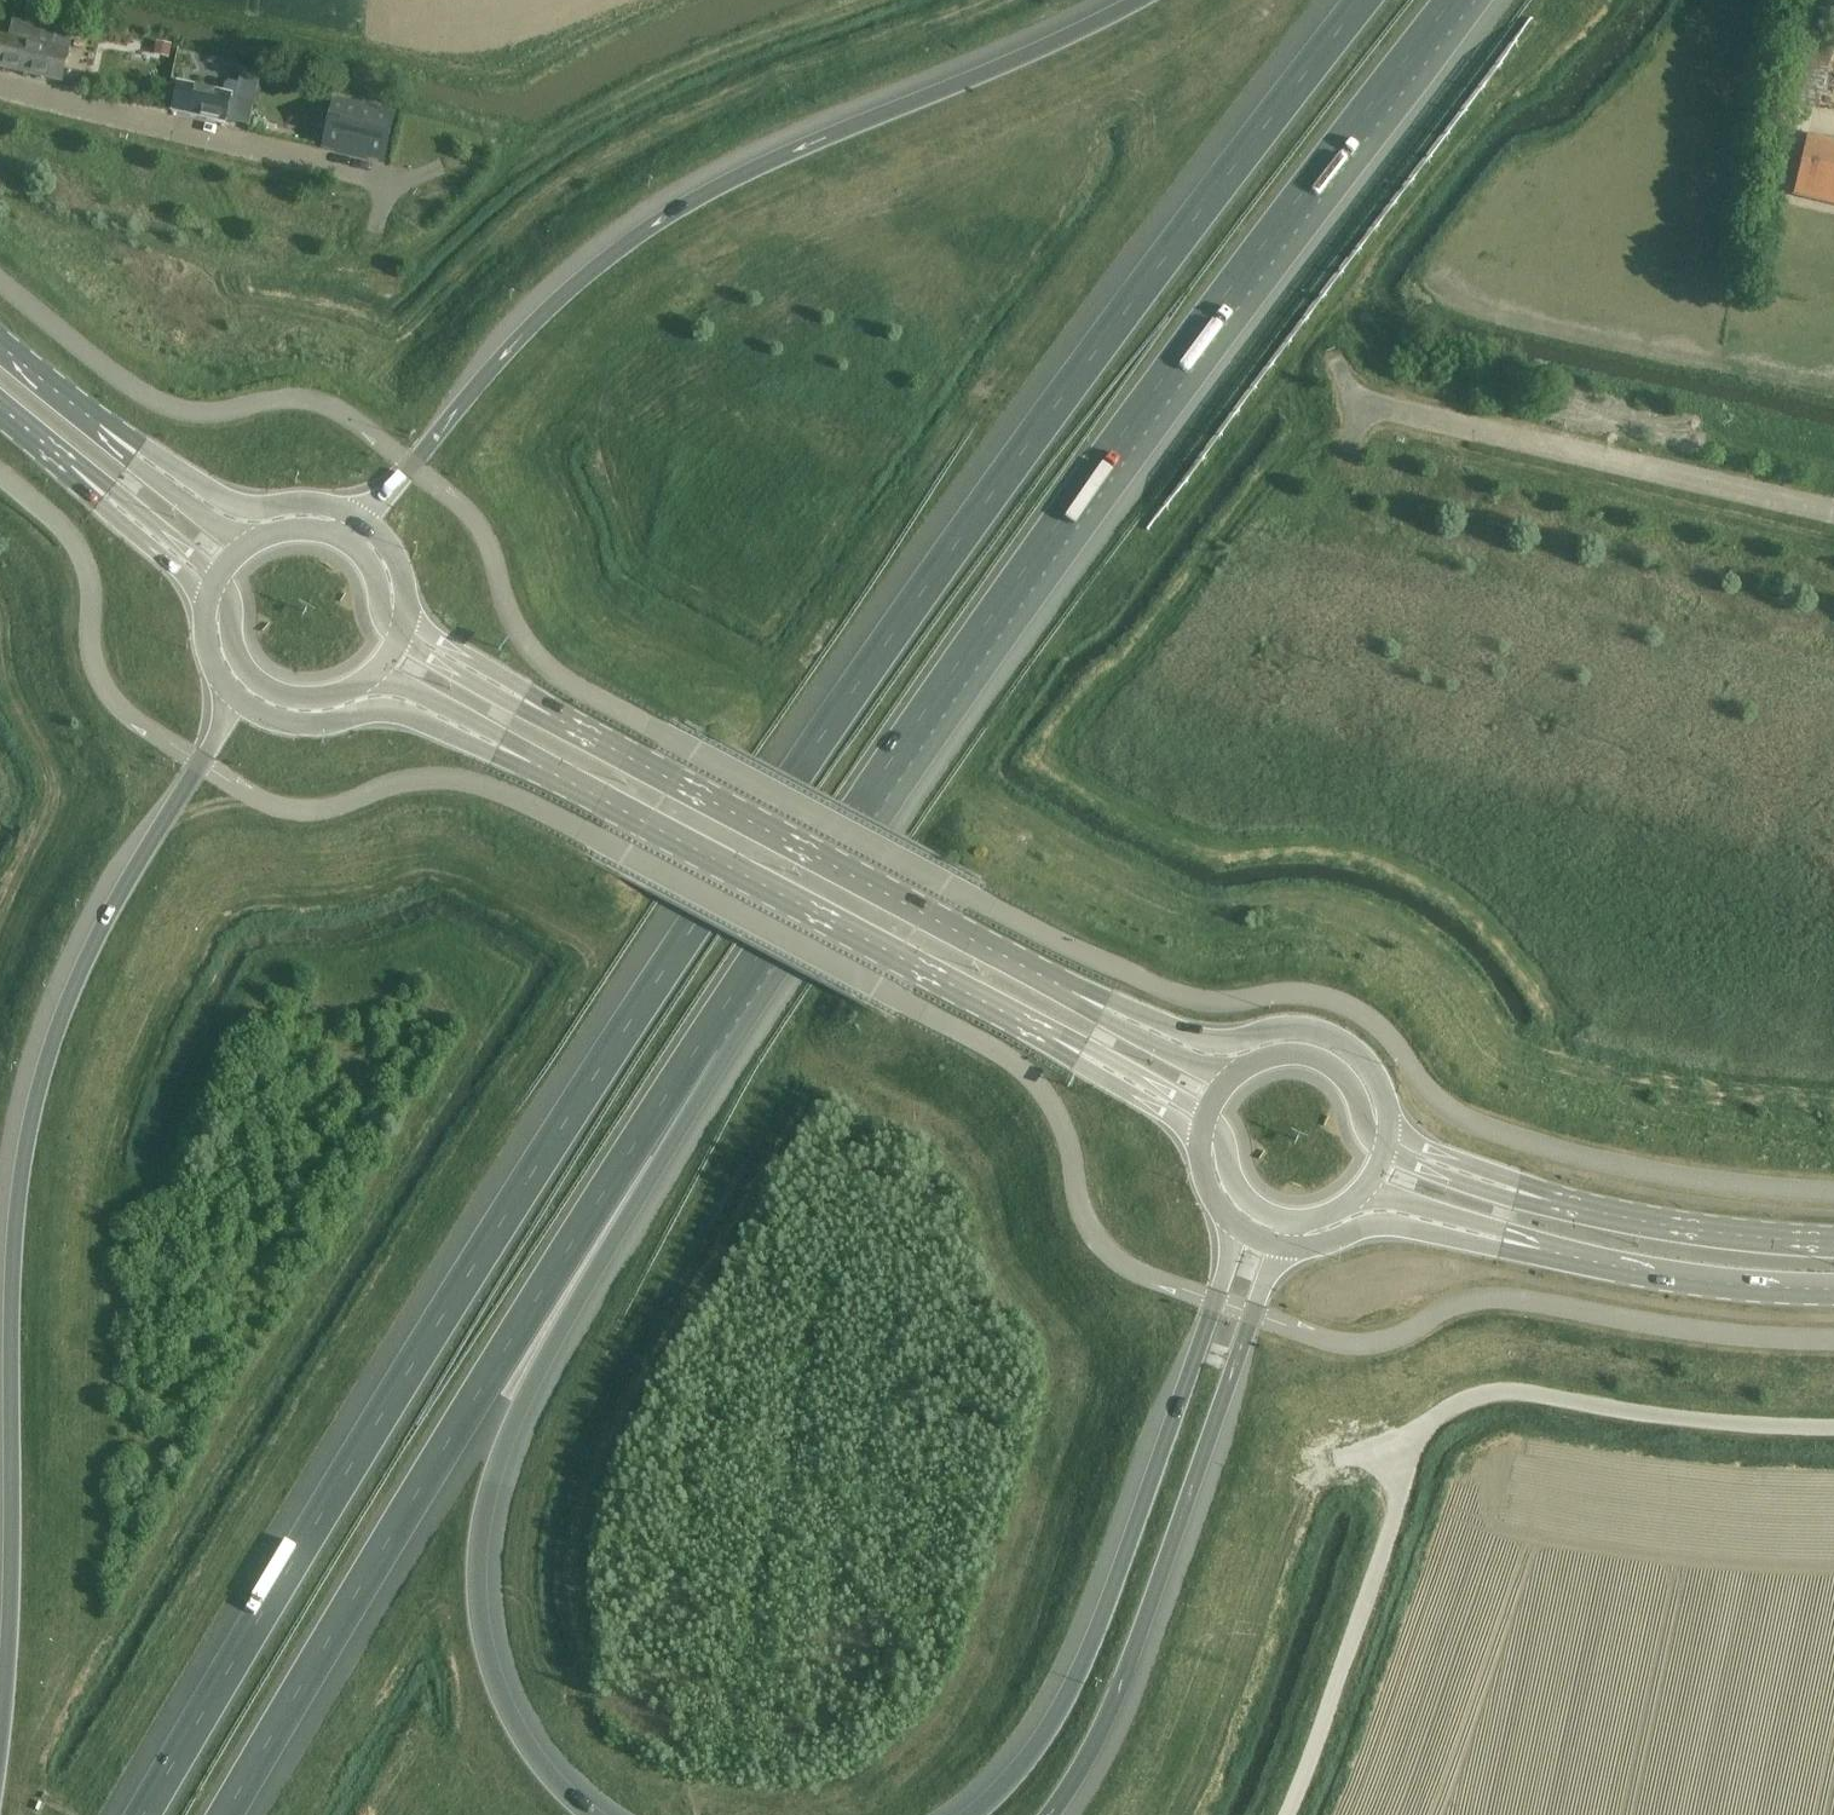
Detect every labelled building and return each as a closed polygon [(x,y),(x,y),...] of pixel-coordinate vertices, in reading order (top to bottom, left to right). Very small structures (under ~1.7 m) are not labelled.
[(1775,101),(1819,111),(1824,89),(1833,91),(1833,27),(1794,18),(1775,101)] [(60,83),(68,50),(50,46),(53,31),(13,22),(10,37),(0,35),(0,69),(60,83)] [(225,125),(230,101),(231,100),(178,88),(172,113),(225,125)] [(380,116),(336,106),(330,131),(341,133),(337,150),(369,158),(371,151),(382,154),(389,123),(379,120),(380,116)] [(254,120),(252,130),(266,133),(268,123),(254,120)] [(1809,138),(1800,173),(1794,196),(1833,206),(1833,144),(1809,138)]
